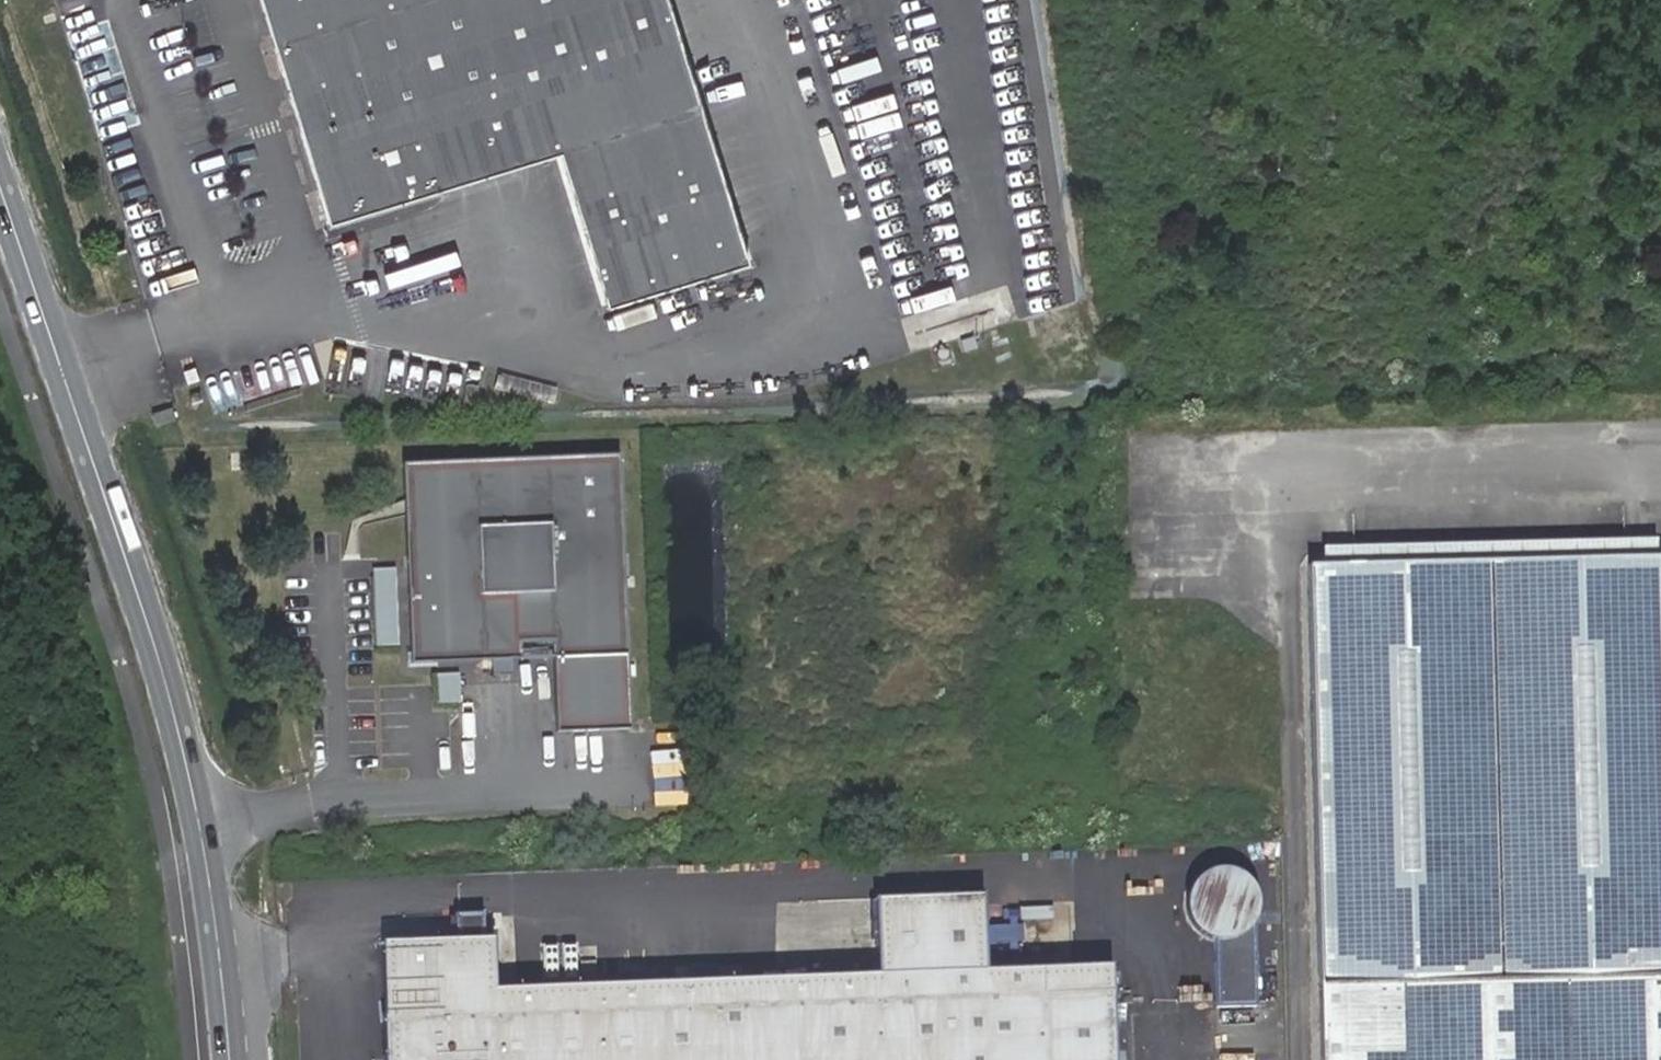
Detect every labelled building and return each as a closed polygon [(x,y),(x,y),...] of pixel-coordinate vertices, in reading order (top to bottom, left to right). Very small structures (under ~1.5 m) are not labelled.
[(332,220),(562,150),(608,301),(747,259),(668,0),(268,0),(332,220)] [(94,121),(133,109),(107,22),(68,34),(94,121)] [(625,451),(400,461),(409,662),(489,659),(490,674),(509,674),(508,657),(553,655),(556,736),(637,733),(625,451)] [(1320,984),(1526,979),(1593,977),(1649,976),(1660,975),(1660,558),(1309,567),(1320,984)] [(457,671),(436,671),(436,702),(457,702),(457,671)] [(1198,869),(1200,1006),(1256,1005),(1253,868),(1198,869)] [(382,1017),(440,1015),(466,1014),(1044,992),(1046,1059),(1114,1059),(1111,965),(985,970),(982,894),(874,898),(877,972),(491,987),(489,937),(482,937),(481,913),(453,914),(454,937),(379,940),(382,1017)] [(1526,979),(1528,1059),(1660,1059),(1660,975),(1649,976),(1593,977),(1526,979)] [(1526,979),(1320,984),(1322,1059),(1528,1059),(1526,979)] [(440,1015),(382,1017),(384,1059),(1046,1059),(1044,992),(466,1014),(440,1015)]
